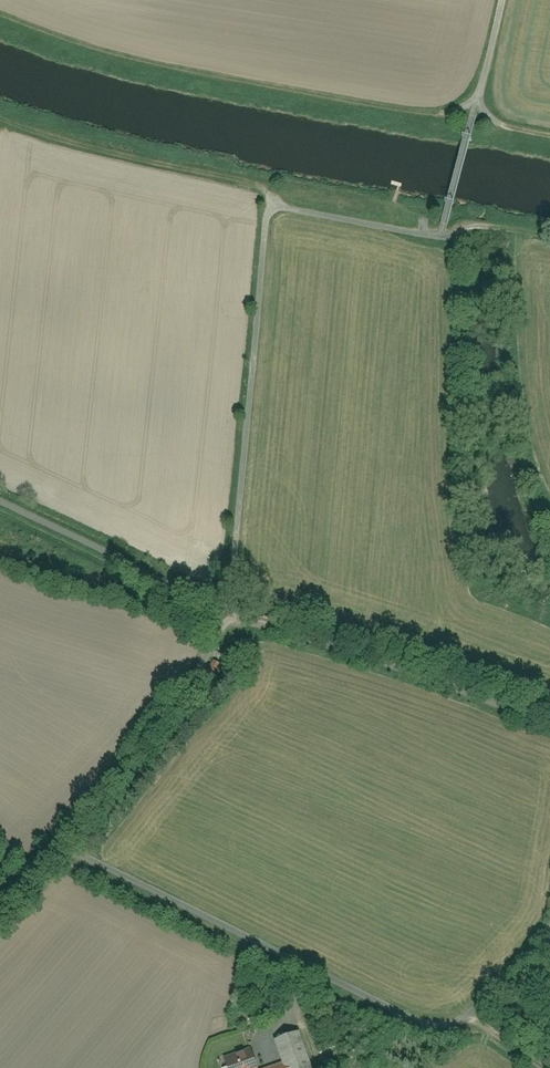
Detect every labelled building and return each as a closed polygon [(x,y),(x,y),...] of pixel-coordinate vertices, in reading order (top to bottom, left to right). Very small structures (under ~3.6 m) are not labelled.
[(299,1034),(275,1042),(284,1065),(275,1067),(311,1067),(299,1034)] [(253,1053),(225,1063),(227,1067),(258,1067),(253,1053)]
